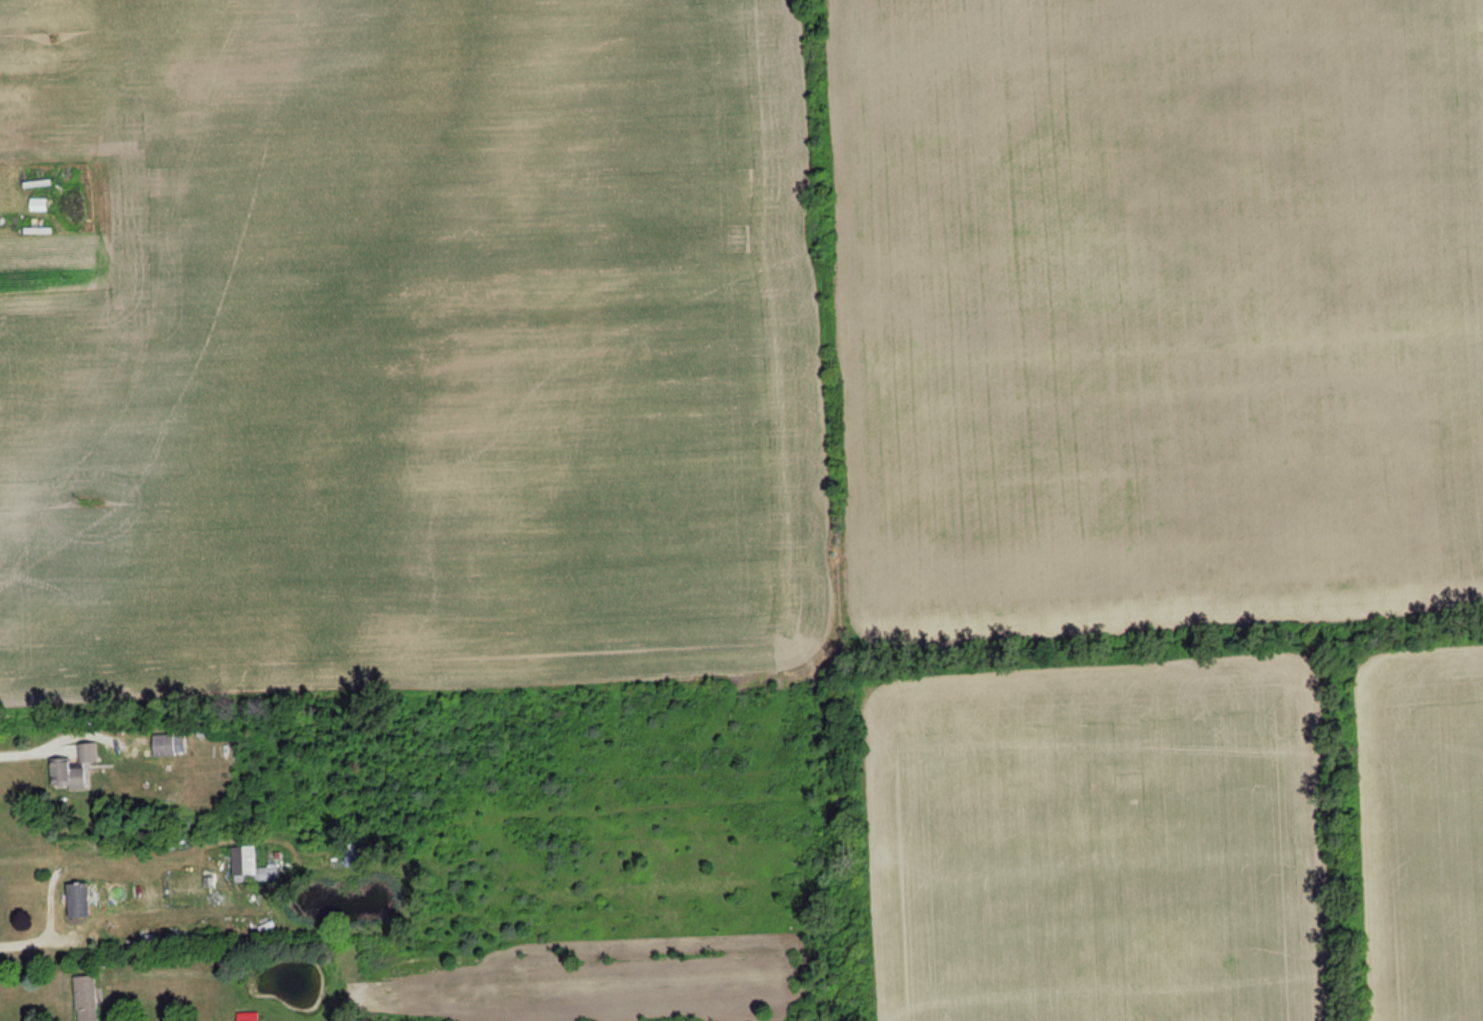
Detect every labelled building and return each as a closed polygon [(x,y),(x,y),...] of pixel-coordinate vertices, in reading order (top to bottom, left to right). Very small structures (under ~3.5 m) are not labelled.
[(151,755),(186,755),(186,734),(151,734),(151,755)] [(97,762),(97,742),(78,742),(78,759),(51,759),(51,789),(90,789),(90,762),(97,762)] [(345,866),(357,866),(356,844),(344,844),(345,866)] [(230,847),(231,882),(278,881),(278,866),(255,867),(254,846),(230,847)] [(65,883),(66,917),(87,915),(85,882),(65,883)] [(74,1020),(96,1020),(96,975),(74,975),(74,1020)]
